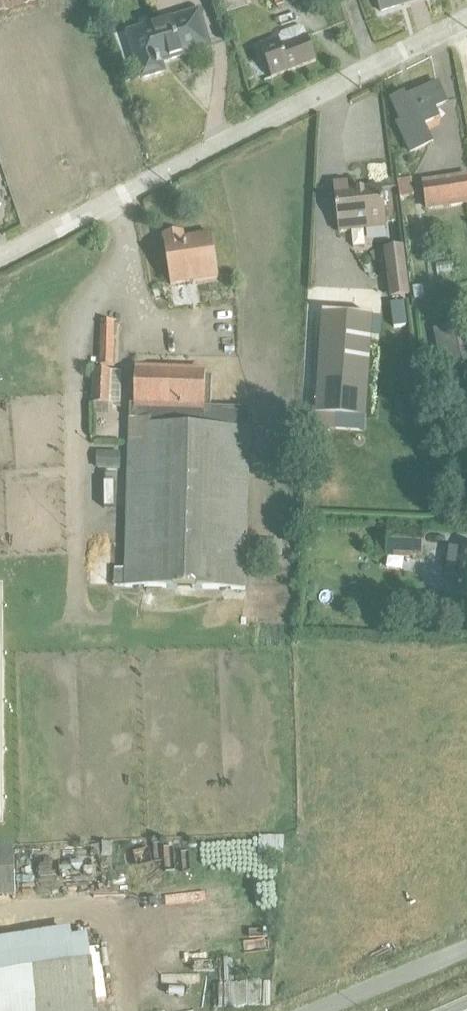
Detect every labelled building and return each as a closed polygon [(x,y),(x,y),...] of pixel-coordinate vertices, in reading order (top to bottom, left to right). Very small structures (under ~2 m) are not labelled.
[(52,0),(0,0),(0,19),(52,0)] [(381,13),(400,7),(400,6),(418,0),(377,0),(381,13)] [(198,10),(129,32),(143,79),(164,73),(161,63),(210,48),(198,10)] [(279,39),(260,46),(272,79),(316,62),(304,28),(300,27),(282,33),(279,39)] [(404,96),(392,101),(402,122),(396,125),(411,156),(435,145),(426,127),(441,119),(436,108),(446,103),(438,85),(406,100),(404,96)] [(412,179),(398,181),(400,199),(415,197),(412,179)] [(423,186),(426,208),(466,202),(466,180),(423,186)] [(348,184),(334,185),(339,234),(387,230),(382,188),(349,192),(348,184)] [(183,234),(163,237),(171,288),(220,281),(212,235),(184,239),(183,234)] [(404,247),(385,250),(391,299),(411,297),(404,247)] [(440,261),(442,273),(459,271),(458,258),(440,261)] [(416,284),(418,298),(429,297),(427,282),(416,284)] [(397,324),(411,324),(412,300),(398,300),(397,324)] [(322,313),(316,430),(335,431),(336,416),(368,418),(374,317),(322,313)] [(101,321),(100,367),(116,367),(117,322),(101,321)] [(434,332),(442,372),(466,366),(466,325),(434,332)] [(124,569),(123,587),(246,591),(251,428),(250,428),(252,409),(212,408),(212,377),(207,377),(207,370),(136,368),(134,406),(130,405),(130,419),(129,419),(124,569)] [(94,406),(109,406),(119,407),(121,373),(94,372),(92,406),(94,406)] [(454,391),(434,393),(435,402),(455,400),(454,391)] [(109,406),(94,406),(94,416),(109,417),(109,406)] [(97,452),(96,468),(121,470),(122,453),(97,452)] [(110,484),(110,508),(119,508),(119,484),(110,484)] [(378,529),(376,557),(423,560),(425,533),(408,531),(408,525),(400,525),(400,527),(394,526),(394,530),(378,529)] [(260,542),(259,556),(283,557),(283,543),(260,542)] [(445,576),(459,578),(457,596),(466,597),(466,550),(449,548),(445,576)] [(123,587),(124,569),(115,569),(114,587),(123,587)] [(260,837),(259,856),(284,856),(284,837),(260,837)] [(16,901),(14,850),(0,850),(0,902),(16,901)] [(0,940),(0,1010),(98,1010),(89,937),(75,939),(73,927),(32,933),(32,935),(0,940)] [(220,949),(245,951),(245,941),(221,940),(220,949)] [(238,954),(223,955),(224,978),(239,978),(238,954)] [(247,979),(221,981),(223,1005),(249,1003),(247,979)]
